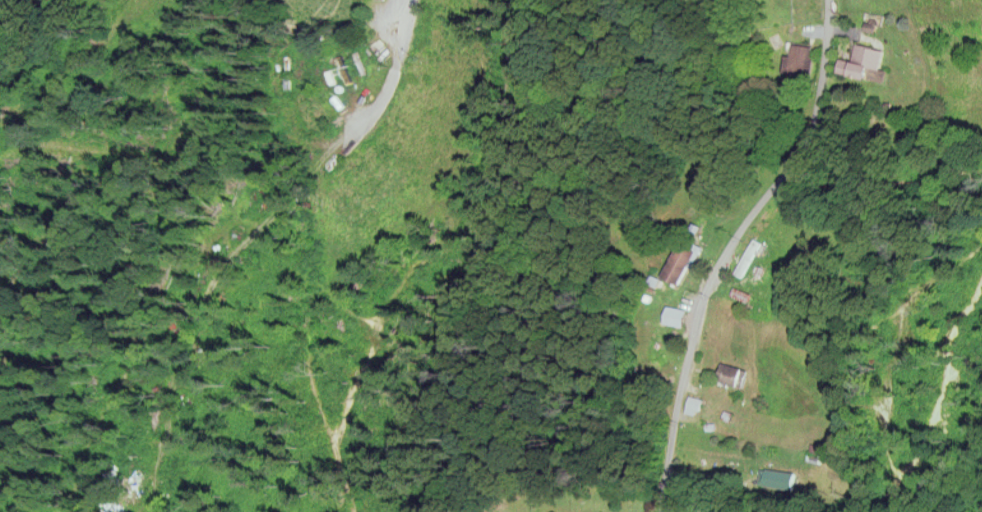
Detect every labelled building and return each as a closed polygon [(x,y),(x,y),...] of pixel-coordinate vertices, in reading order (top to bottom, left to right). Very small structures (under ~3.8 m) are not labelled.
[(855,60),(842,58),(839,73),(891,82),(893,69),(888,68),(891,50),(858,44),(855,60)] [(813,74),(813,46),(792,46),(792,56),(786,56),(786,74),(813,74)] [(681,285),(700,248),(684,239),(664,277),(681,285)] [(737,272),(747,277),(765,245),(755,239),(737,272)] [(687,309),(669,307),(668,323),(685,325),(687,309)] [(752,369),(725,364),(721,382),(748,388),(752,369)]
